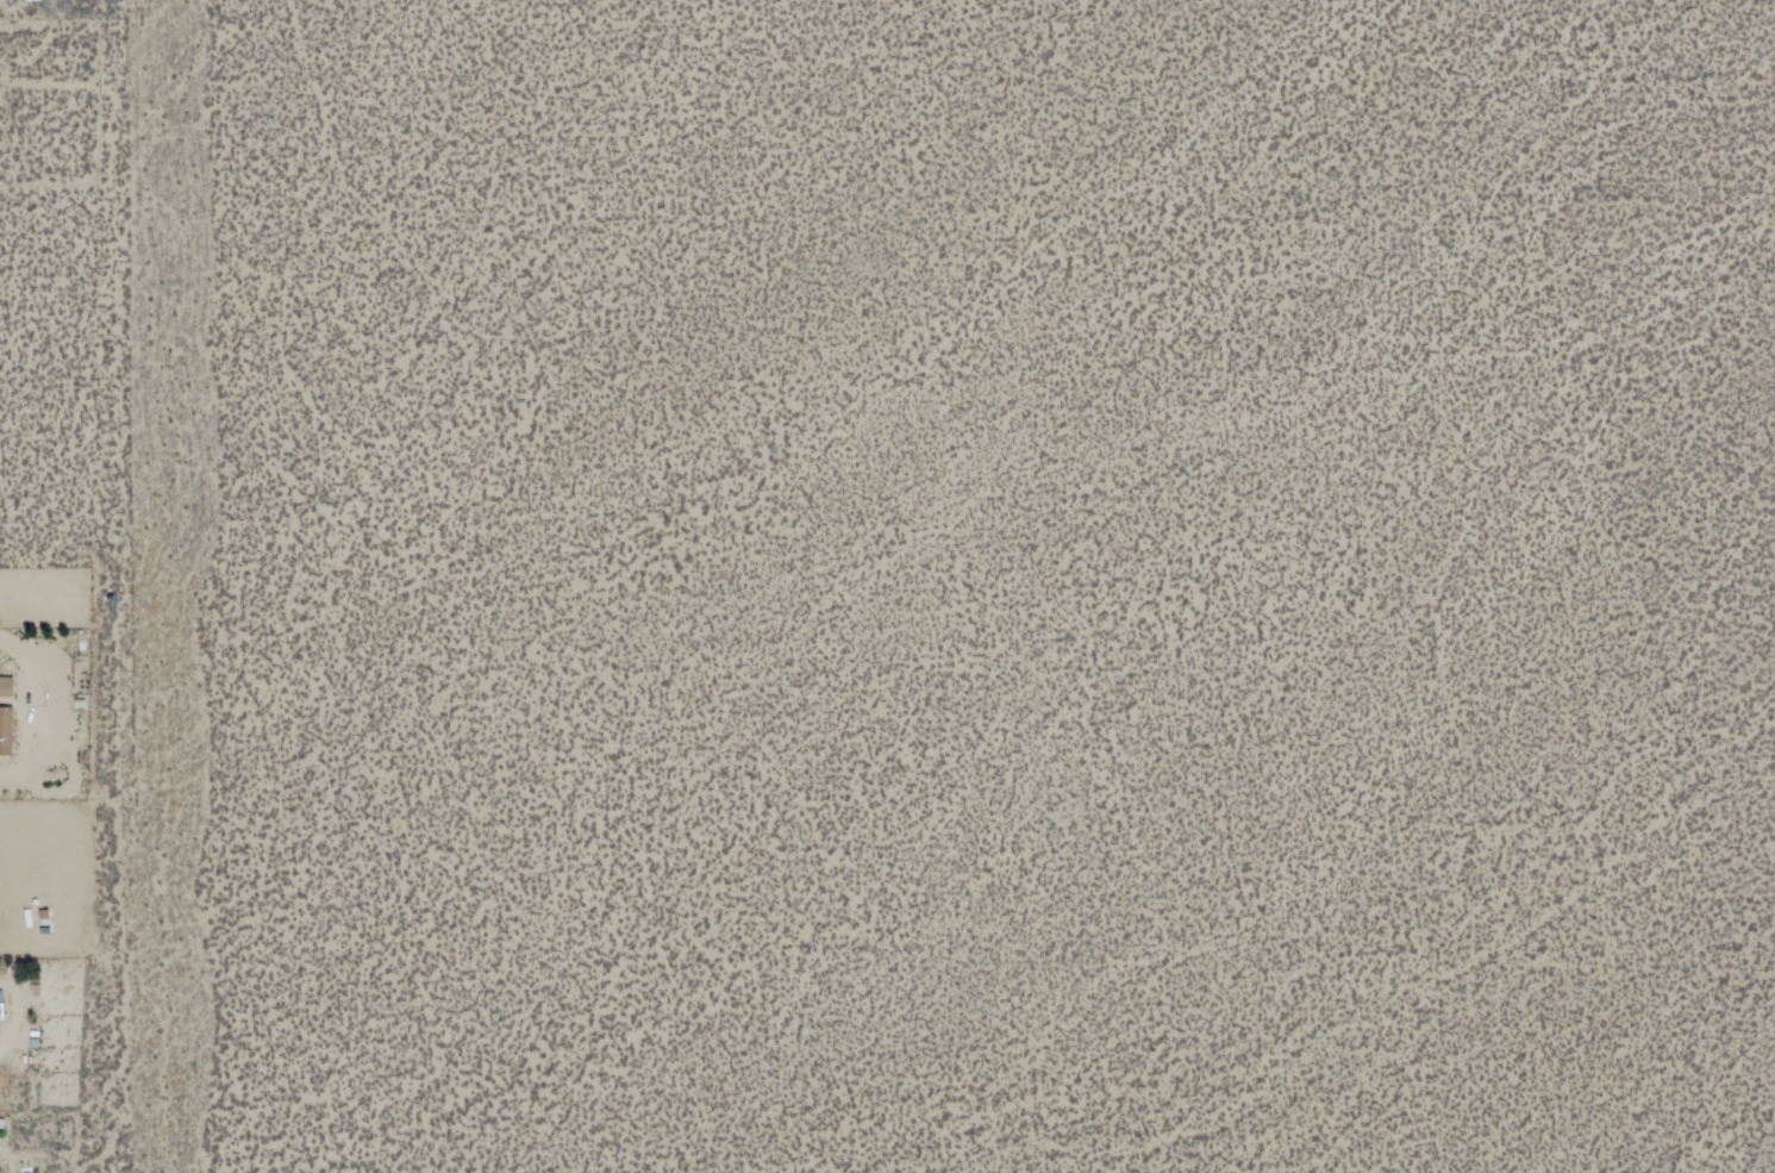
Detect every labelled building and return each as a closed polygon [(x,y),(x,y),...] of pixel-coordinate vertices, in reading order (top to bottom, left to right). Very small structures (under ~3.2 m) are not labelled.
[(10,677),(0,677),(0,697),(9,697),(10,677)]
